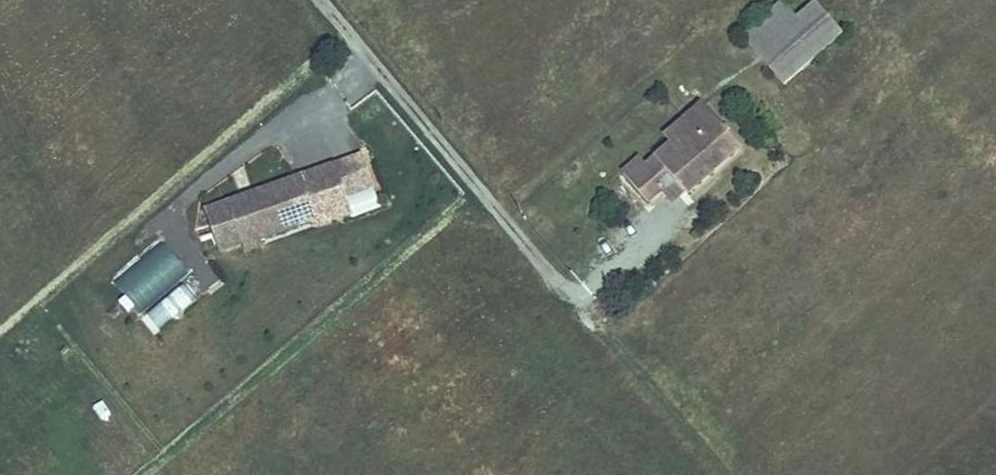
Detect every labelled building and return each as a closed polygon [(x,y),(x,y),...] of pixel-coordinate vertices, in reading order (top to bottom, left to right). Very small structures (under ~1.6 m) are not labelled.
[(784,85),(843,33),(815,2),(796,19),(782,3),(743,37),(784,85)] [(692,128),(710,113),(702,105),(685,120),(692,128)] [(740,148),(710,113),(692,128),(673,145),(647,167),(640,159),(623,173),(648,202),(660,191),(654,183),(667,171),(688,194),(708,176),(705,172),(711,167),(714,170),(740,148)] [(673,145),(692,128),(685,120),(665,137),(673,145)] [(311,208),(344,195),(333,165),(257,193),(258,197),(232,206),(231,202),(207,210),(222,251),(244,243),(247,251),(261,246),(259,241),(314,220),(315,220),(311,208)] [(708,176),(714,170),(711,167),(705,172),(708,176)] [(684,190),(667,171),(654,183),(660,191),(671,203),(684,190)] [(232,206),(258,197),(257,193),(231,202),(232,206)] [(350,213),(344,195),(311,208),(315,220),(314,220),(316,226),(350,213)] [(158,237),(111,282),(140,312),(187,268),(158,237)] [(189,304),(224,274),(211,260),(176,290),(189,304)]
